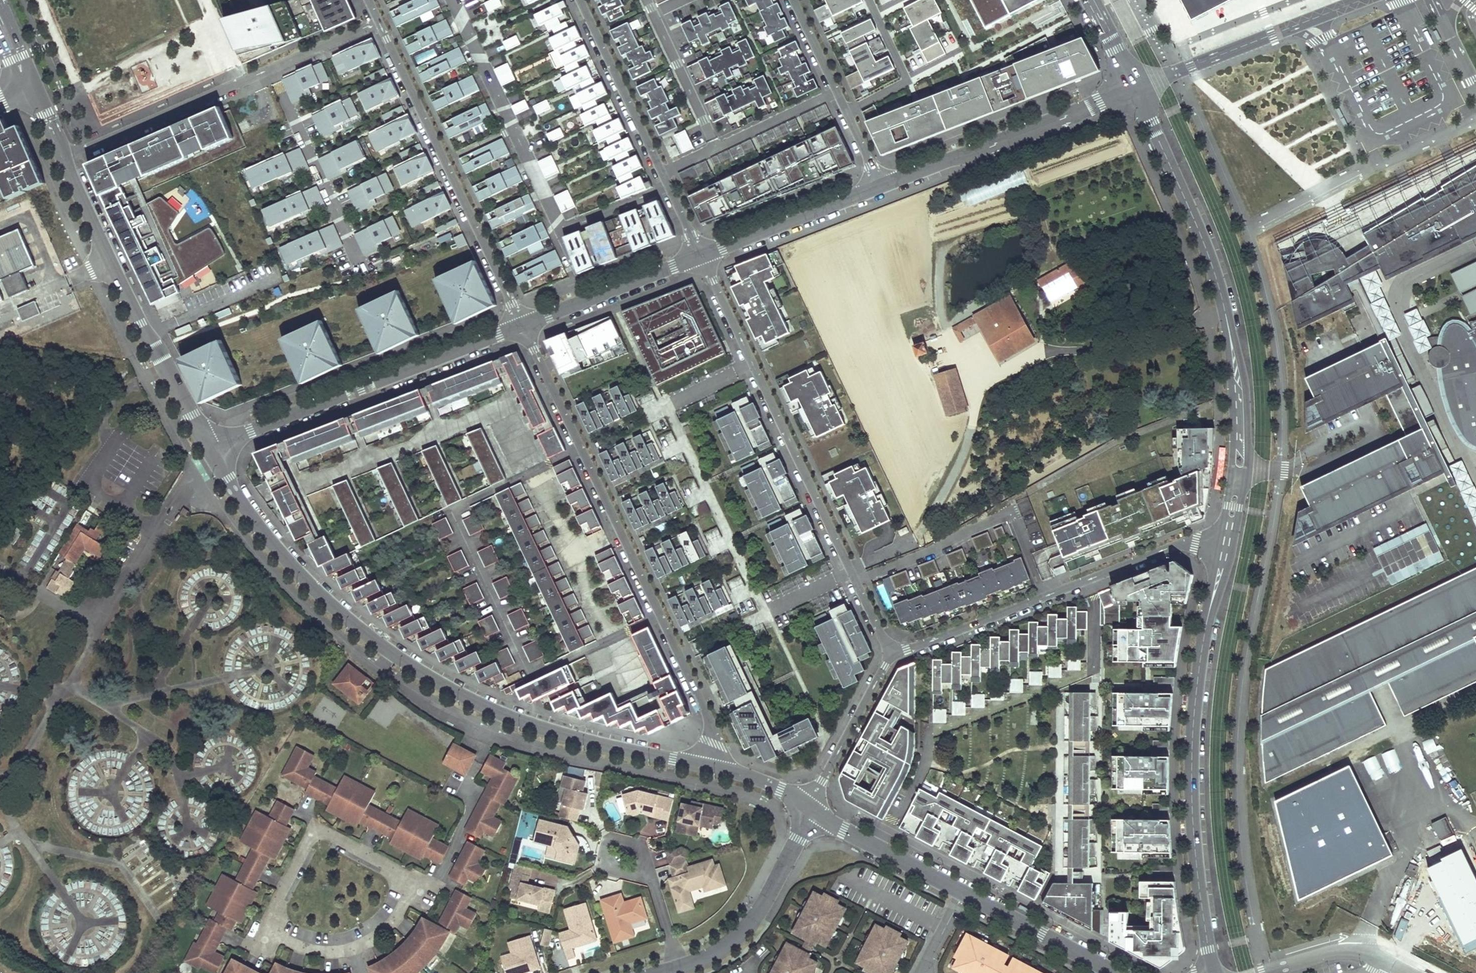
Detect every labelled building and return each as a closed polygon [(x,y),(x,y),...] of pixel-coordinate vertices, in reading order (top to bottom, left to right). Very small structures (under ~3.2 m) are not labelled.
[(224,20),(244,64),(276,50),(325,29),(352,17),(344,0),(291,0),(287,2),(224,20)] [(352,17),(356,15),(349,0),(344,0),(352,17)] [(397,27),(440,7),(437,0),(416,0),(390,12),(392,17),(397,27)] [(489,12),(494,9),(503,5),(500,0),(492,0),(485,3),(489,12)] [(597,2),(599,1),(601,0),(603,6),(599,7),(603,15),(605,14),(607,14),(611,22),(625,16),(621,7),(624,5),(622,0),(596,0),(597,2)] [(779,14),(781,13),(782,12),(777,0),(746,0),(749,7),(756,4),(767,26),(764,28),(769,37),(772,35),(775,43),(789,36),(786,28),(787,28),(789,27),(785,18),(781,19),(779,14)] [(828,4),(814,11),(820,23),(852,8),(863,2),(862,0),(826,0),(828,4)] [(904,9),(914,27),(910,29),(922,52),(928,63),(947,53),(940,40),(938,36),(929,19),(942,13),(935,0),(921,0),(913,4),(904,9)] [(979,0),(971,0),(987,29),(993,26),(979,0)] [(993,26),(1018,13),(1015,7),(1022,4),(1025,10),(1043,0),(979,0),(993,26)] [(1192,21),(1234,0),(1181,0),(1192,21)] [(472,20),(487,11),(482,2),(466,11),(472,20)] [(729,24),(738,20),(730,2),(720,7),(721,9),(722,11),(709,17),(708,15),(707,13),(698,18),(700,21),(696,23),(693,25),(691,21),(681,25),(690,43),(699,39),(703,46),(710,42),(708,38),(717,34),(716,31),(721,28),(723,31),(731,27),(729,24)] [(565,15),(560,4),(536,16),(541,26),(546,24),(549,31),(553,29),(562,25),(558,18),(565,15)] [(1022,4),(1015,7),(1018,13),(1022,11),(1025,10),(1022,4)] [(352,17),(325,29),(326,32),(357,19),(356,15),(352,17)] [(630,20),(633,29),(645,25),(642,16),(630,20)] [(405,44),(410,55),(453,34),(446,20),(403,40),(405,44)] [(875,27),(872,20),(842,34),(859,71),(845,77),(851,90),(883,75),(891,71),(895,69),(889,57),(877,63),(873,56),(886,50),(881,39),(880,37),(868,43),(864,36),(877,30),(875,27)] [(570,30),(567,22),(562,25),(553,29),(556,36),(550,39),(556,51),(563,48),(563,47),(575,42),(582,39),(576,27),(570,30)] [(611,31),(615,41),(617,40),(619,39),(622,46),(619,48),(623,56),(625,55),(626,55),(633,69),(631,69),(629,70),(634,80),(637,79),(652,72),(647,62),(655,59),(651,51),(647,53),(643,45),(640,47),(637,40),(640,38),(636,30),(633,31),(629,23),(615,30),(611,31)] [(521,45),(517,36),(509,40),(504,42),(508,51),(521,45)] [(876,105),(862,112),(883,156),(931,137),(983,117),(1019,103),(1073,83),(1098,73),(1081,40),(1061,48),(1058,49),(1053,51),(1046,37),(1005,59),(1008,68),(1006,69),(1002,70),(974,81),(970,83),(966,84),(921,101),(918,102),(915,104),(881,117),(876,105)] [(699,62),(708,80),(716,75),(718,78),(726,75),(728,79),(735,76),(732,68),(739,65),(740,68),(749,64),(747,61),(755,57),(747,39),(738,43),(739,45),(740,47),(732,51),(731,47),(724,50),(715,54),(717,58),(708,62),(707,60),(706,58),(699,62)] [(380,58),(372,41),(344,53),(334,58),(341,74),(380,58)] [(819,88),(814,78),(813,79),(810,80),(807,74),(811,72),(809,67),(807,63),(803,64),(797,51),(798,51),(800,50),(796,41),(792,43),(779,50),(782,57),(779,59),(783,66),(778,69),(782,75),(789,72),(796,87),(793,89),(798,98),(819,88)] [(567,67),(578,62),(591,56),(585,45),(579,49),(575,42),(563,47),(563,48),(567,54),(562,57),(565,64),(567,67)] [(490,57),(499,52),(496,46),(487,51),(490,57)] [(419,73),(423,83),(466,63),(460,48),(416,68),(419,73)] [(567,54),(563,48),(556,51),(549,54),(556,69),(565,64),(562,57),(567,54)] [(214,73),(221,70),(214,53),(207,56),(214,73)] [(578,62),(567,67),(565,68),(569,75),(562,78),(568,91),(581,84),(593,78),(587,66),(581,70),(578,62)] [(696,85),(708,80),(699,62),(687,67),(696,85)] [(321,63),(284,79),(294,103),(312,95),(309,89),(328,80),(321,63)] [(513,72),(509,64),(495,70),(499,78),(513,72)] [(141,85),(152,80),(147,66),(135,71),(141,85)] [(385,69),(364,78),(366,83),(387,73),(385,69)] [(503,85),(516,79),(513,72),(499,78),(503,85)] [(764,75),(754,80),(756,84),(755,85),(744,90),(743,88),(742,86),(733,91),(734,94),(728,98),(727,96),(726,94),(705,104),(714,123),(726,117),(725,116),(734,112),(735,115),(752,107),(751,104),(756,101),(759,109),(767,105),(763,98),(773,93),(764,75)] [(432,101),(437,111),(480,90),(473,76),(429,96),(432,101)] [(593,78),(581,84),(584,91),(577,94),(583,106),(596,100),(609,94),(603,82),(596,85),(593,78)] [(641,86),(637,88),(642,97),(644,96),(646,95),(653,109),(651,110),(649,111),(653,120),(657,118),(659,123),(660,124),(656,126),(660,136),(679,128),(674,118),(681,115),(678,107),(671,111),(667,103),(670,102),(662,86),(659,88),(655,79),(641,86)] [(398,96),(390,80),(383,83),(369,90),(361,93),(369,110),(398,96)] [(333,106),(314,116),(324,137),(341,129),(339,124),(357,115),(350,99),(333,106)] [(517,115),(530,109),(526,100),(513,107),(517,115)] [(548,100),(535,106),(539,115),(552,109),(548,100)] [(599,107),(596,100),(583,106),(586,113),(582,115),(587,126),(597,121),(610,115),(605,104),(599,107)] [(826,103),(800,116),(805,126),(831,114),(826,103)] [(445,129),(450,139),(493,118),(486,104),(443,124),(445,129)] [(384,120),(405,111),(403,106),(382,116),(384,120)] [(202,122),(222,113),(219,108),(193,119),(199,131),(205,128),(202,122)] [(233,139),(222,113),(202,122),(205,128),(199,131),(207,150),(233,139)] [(610,115),(597,121),(600,128),(594,131),(600,143),(607,140),(619,134),(626,131),(620,119),(614,122),(610,115)] [(370,135),(378,151),(416,134),(408,117),(400,121),(380,131),(370,135)] [(795,118),(755,137),(760,148),(801,129),(795,118)] [(207,150),(199,131),(193,119),(190,120),(174,127),(189,159),(207,150)] [(2,171),(0,171),(0,178),(10,201),(30,192),(46,185),(20,126),(10,130),(6,120),(0,123),(0,166),(2,171)] [(189,159),(174,127),(133,145),(148,177),(189,159)] [(715,184),(689,197),(700,220),(702,224),(711,221),(723,216),(737,211),(743,208),(756,203),(767,199),(776,196),(786,192),(803,185),(814,181),(822,178),(833,173),(848,167),(855,165),(850,154),(839,131),(837,127),(805,142),(766,160),(760,163),(721,182),(715,184)] [(565,137),(561,128),(548,134),(552,143),(565,137)] [(694,148),(686,130),(675,136),(683,153),(694,148)] [(623,141),(619,134),(607,140),(610,147),(605,149),(611,160),(616,157),(628,152),(634,149),(629,138),(623,141)] [(462,164),(466,174),(510,153),(503,139),(459,159),(462,164)] [(751,139),(711,158),(716,169),(756,150),(751,139)] [(341,149),(320,159),(330,180),(348,172),(345,167),(364,158),(356,142),(341,149)] [(402,158),(422,148),(420,144),(400,153),(402,158)] [(148,177),(133,145),(119,151),(108,156),(111,163),(122,189),(148,177)] [(676,146),(671,148),(675,156),(680,154),(676,146)] [(309,170),(299,149),(280,157),(264,164),(261,165),(248,171),(255,188),(288,174),(290,179),(309,170)] [(631,158),(628,152),(616,157),(619,164),(613,167),(619,179),(632,173),(643,168),(638,155),(631,158)] [(433,171),(426,155),(419,158),(405,165),(396,169),(404,185),(433,171)] [(95,171),(111,163),(108,156),(88,165),(127,248),(122,227),(122,225),(122,224),(122,223),(122,222),(123,220),(124,219),(126,218),(125,215),(118,219),(95,171)] [(556,164),(552,156),(539,162),(543,170),(556,164)] [(706,160),(694,166),(699,176),(711,171),(706,160)] [(169,258),(155,226),(179,215),(179,214),(179,213),(179,212),(163,198),(162,198),(161,197),(159,198),(133,212),(128,201),(122,189),(111,163),(95,171),(118,219),(125,215),(126,218),(124,219),(123,220),(122,222),(122,223),(122,224),(122,225),(122,227),(127,248),(131,255),(136,265),(147,286),(148,287),(149,288),(150,288),(151,288),(152,288),(153,288),(156,293),(168,287),(170,290),(174,288),(172,281),(224,256),(225,255),(225,254),(225,253),(212,229),(211,229),(211,228),(210,228),(209,228),(208,228),(180,244),(184,251),(169,258)] [(560,172),(556,164),(543,170),(546,178),(560,172)] [(475,192),(480,202),(523,181),(516,166),(473,187),(475,192)] [(684,171),(689,183),(700,177),(699,176),(694,166),(684,171)] [(1441,187),(1443,189),(1425,200),(1424,197),(1363,234),(1369,245),(1353,254),(1346,258),(1345,255),(1339,249),(1335,245),(1329,241),(1321,239),(1312,239),(1303,243),(1307,259),(1283,265),(1291,302),(1298,326),(1341,306),(1348,303),(1344,296),(1339,284),(1344,282),(1347,288),(1351,286),(1352,278),(1380,265),(1386,262),(1387,264),(1388,265),(1390,267),(1393,267),(1395,266),(1398,264),(1401,262),(1402,260),(1406,262),(1435,248),(1431,241),(1439,237),(1438,233),(1442,232),(1443,235),(1457,228),(1455,225),(1458,223),(1460,227),(1475,219),(1475,206),(1475,205),(1475,166),(1441,187)] [(678,174),(684,185),(689,183),(684,171),(678,174)] [(635,180),(632,173),(619,179),(622,186),(618,188),(623,199),(647,189),(641,177),(635,180)] [(1031,173),(963,187),(966,201),(1034,186),(1031,173)] [(369,182),(349,191),(359,212),(377,204),(374,199),(393,190),(385,174),(369,182)] [(420,195),(440,186),(438,181),(418,191),(420,195)] [(306,217),(325,208),(316,187),(296,196),(281,203),(265,210),(272,226),(304,212),(306,217)] [(572,198),(569,191),(555,197),(559,205),(572,198)] [(415,206),(406,211),(414,227),(451,209),(443,193),(436,196),(415,206)] [(488,220),(493,230),(536,209),(529,194),(486,215),(488,220)] [(576,207),(572,198),(559,205),(563,213),(576,207)] [(659,201),(564,237),(578,274),(602,265),(660,243),(676,236),(659,201)] [(184,251),(180,244),(179,244),(178,244),(177,244),(176,243),(170,232),(170,231),(170,230),(170,229),(170,228),(171,228),(179,215),(155,226),(169,258),(184,251)] [(400,233),(392,217),(376,225),(356,234),(366,255),(384,247),(381,242),(400,233)] [(438,233),(458,224),(456,219),(436,229),(438,233)] [(1386,262),(1380,265),(1386,277),(1425,258),(1424,256),(1461,238),(1462,241),(1475,234),(1475,219),(1460,227),(1458,223),(1455,225),(1457,228),(1443,235),(1442,232),(1438,233),(1439,237),(1431,241),(1435,248),(1406,262),(1402,260),(1401,262),(1398,264),(1395,266),(1393,267),(1390,267),(1388,265),(1387,264),(1386,262)] [(501,248),(506,258),(549,237),(542,222),(499,243),(501,248)] [(330,252),(342,247),(333,225),(313,234),(297,241),(281,248),(289,264),(321,250),(323,255),(330,252)] [(3,280),(11,299),(29,291),(21,272),(36,266),(20,229),(0,238),(0,281),(3,280)] [(454,238),(459,248),(468,244),(463,234),(454,238)] [(541,241),(528,248),(531,254),(544,247),(541,241)] [(1307,259),(1303,243),(1301,244),(1299,246),(1297,248),(1295,250),(1294,253),(1281,256),(1283,265),(1307,259)] [(515,276),(519,285),(562,265),(555,250),(512,271),(515,276)] [(776,252),(774,253),(780,266),(782,265),(784,264),(778,251),(776,252)] [(763,337),(767,344),(777,340),(790,333),(773,297),(766,283),(775,278),(773,273),(775,271),(774,269),(778,267),(780,266),(774,253),(725,272),(732,288),(757,340),(763,337)] [(1041,288),(1069,272),(1080,293),(1091,287),(1087,280),(1084,282),(1072,260),(1037,280),(1041,288)] [(476,261),(436,280),(456,322),(477,313),(497,306),(476,261)] [(154,305),(177,294),(174,288),(170,290),(168,287),(156,293),(153,288),(152,288),(151,288),(150,288),(149,288),(148,287),(147,286),(136,265),(136,266),(154,305)] [(198,278),(211,271),(207,265),(195,272),(198,278)] [(773,273),(775,278),(782,275),(778,267),(774,269),(775,271),(773,273)] [(658,388),(727,354),(724,348),(721,343),(698,295),(695,290),(693,284),(622,312),(658,388)] [(399,291),(359,310),(379,351),(400,343),(420,335),(399,291)] [(1350,293),(1344,296),(1348,303),(1341,306),(1344,312),(1356,306),(1350,293)] [(1001,361),(1034,341),(1010,297),(953,327),(956,333),(961,331),(978,321),(1001,361)] [(23,321),(42,313),(37,301),(18,308),(23,321)] [(629,354),(611,316),(552,339),(546,342),(555,360),(563,378),(564,379),(629,354)] [(1452,415),(1455,422),(1459,428),(1462,433),(1465,438),(1467,440),(1469,442),(1472,444),(1474,446),(1475,446),(1475,320),(1470,323),(1473,329),(1468,332),(1462,326),(1460,325),(1456,324),(1453,324),(1451,325),(1448,327),(1446,330),(1443,337),(1441,346),(1439,346),(1437,347),(1435,347),(1433,349),(1431,350),(1430,351),(1429,353),(1429,355),(1429,359),(1430,363),(1432,366),(1436,367),(1438,368),(1440,368),(1442,379),(1445,390),(1446,396),(1448,402),(1450,410),(1452,415)] [(322,321),(282,339),(302,381),(322,373),(343,365),(322,321)] [(1441,346),(1443,337),(1436,330),(1433,331),(1430,332),(1427,334),(1424,336),(1421,340),(1431,350),(1433,349),(1435,347),(1437,347),(1439,346),(1441,346)] [(763,337),(757,340),(763,352),(779,344),(777,340),(767,344),(763,337)] [(1406,436),(1426,478),(1449,467),(1425,418),(1434,413),(1420,385),(1411,389),(1387,339),(1306,378),(1315,397),(1313,398),(1324,420),(1385,392),(1406,436)] [(222,340),(183,359),(195,383),(204,403),(242,385),(222,340)] [(917,356),(928,353),(924,342),(923,343),(914,346),(917,356)] [(519,352),(502,358),(517,391),(534,383),(519,352)] [(468,391),(501,378),(495,361),(428,387),(435,404),(468,391)] [(808,371),(811,377),(817,375),(814,368),(808,371)] [(947,414),(967,408),(955,370),(935,376),(947,414)] [(776,381),(782,394),(787,392),(792,403),(800,400),(803,408),(804,408),(804,410),(817,436),(818,438),(845,425),(839,412),(836,405),(832,406),(827,396),(832,394),(829,388),(822,372),(817,375),(811,377),(808,371),(790,379),(788,375),(776,381)] [(470,396),(503,383),(501,378),(468,391),(470,396)] [(534,385),(534,383),(517,391),(521,400),(525,408),(542,400),(534,385)] [(638,411),(630,394),(624,397),(619,386),(610,390),(623,418),(632,414),(638,411)] [(435,404),(428,387),(421,390),(428,406),(431,405),(435,404)] [(836,405),(839,412),(842,410),(831,387),(829,388),(832,394),(827,396),(832,406),(836,405)] [(428,406),(421,390),(394,400),(401,417),(428,407),(428,406)] [(468,391),(435,404),(437,409),(470,396),(468,391)] [(782,394),(788,405),(792,403),(787,392),(782,394)] [(621,419),(613,402),(607,405),(602,394),(594,398),(607,426),(615,422),(621,419)] [(739,406),(750,401),(748,397),(737,402),(739,406)] [(1313,398),(1306,401),(1307,428),(1324,420),(1313,398)] [(361,432),(401,417),(394,400),(354,415),(361,432)] [(566,450),(542,400),(525,408),(549,459),(566,450)] [(759,447),(741,410),(751,405),(750,401),(739,406),(737,402),(733,404),(737,412),(754,449),(759,447)] [(604,427),(596,410),(590,413),(585,402),(577,406),(590,434),(598,430),(604,427)] [(771,441),(760,418),(762,418),(755,403),(751,405),(741,410),(759,447),(771,441)] [(717,418),(731,411),(728,406),(715,413),(717,418)] [(403,422),(430,412),(428,407),(401,417),(403,422)] [(804,410),(804,408),(799,410),(800,412),(801,413),(812,438),(817,436),(804,410)] [(754,449),(737,412),(718,420),(722,429),(724,433),(732,450),(734,453),(738,462),(756,454),(754,449)] [(634,419),(632,414),(623,418),(626,423),(634,419)] [(354,415),(347,418),(354,435),(358,433),(361,432),(354,415)] [(363,438),(403,422),(401,417),(361,432),(363,438)] [(317,449),(354,435),(347,418),(311,432),(317,449)] [(722,429),(718,420),(713,423),(718,431),(722,429)] [(665,421),(654,425),(657,433),(668,428),(665,421)] [(617,427),(615,422),(607,426),(609,431),(617,427)] [(506,479),(482,428),(467,434),(492,486),(506,479)] [(1189,514),(1191,519),(1193,524),(1205,519),(1210,492),(1213,465),(1215,438),(1214,428),(1178,429),(1178,466),(1183,477),(1169,483),(1168,481),(1118,501),(1120,504),(1113,507),(1112,505),(1085,516),(1085,518),(1078,520),(1077,517),(1052,526),(1058,542),(1060,548),(1063,554),(1064,558),(1080,552),(1083,557),(1085,556),(1092,553),(1095,551),(1099,550),(1097,545),(1123,535),(1125,540),(1130,538),(1133,536),(1139,534),(1142,533),(1140,529),(1156,522),(1172,516),(1174,521),(1176,520),(1183,517),(1186,516),(1189,514)] [(600,435),(598,430),(590,434),(592,439),(600,435)] [(317,449),(311,432),(287,441),(294,458),(317,449)] [(732,450),(724,433),(719,435),(727,452),(732,450)] [(320,455),(356,440),(354,435),(317,449),(320,455)] [(660,459),(653,443),(647,446),(642,435),(633,439),(646,466),(655,462),(660,459)] [(1401,463),(1411,485),(1426,478),(1406,436),(1399,440),(1408,459),(1401,463)] [(1399,440),(1301,487),(1311,507),(1306,509),(1317,531),(1411,485),(1401,463),(1408,459),(1399,440)] [(760,452),(773,446),(771,441),(759,447),(760,452)] [(644,467),(636,451),(630,453),(625,443),(617,447),(629,474),(638,470),(644,467)] [(286,473),(276,452),(279,450),(282,449),(281,444),(256,453),(269,481),(286,473)] [(463,500),(437,445),(423,451),(449,506),(463,500)] [(296,464),(320,455),(317,449),(294,458),(296,464)] [(289,471),(279,450),(276,452),(286,473),(289,471)] [(627,475),(619,459),(613,461),(608,451),(600,455),(613,482),(621,478),(627,475)] [(738,462),(734,453),(729,456),(733,465),(738,462)] [(766,462),(776,457),(774,453),(764,458),(766,462)] [(785,503),(767,466),(778,461),(776,457),(766,462),(764,458),(760,460),(763,468),(781,505),(785,503)] [(797,498),(786,475),(788,474),(781,459),(778,461),(767,466),(785,503),(797,498)] [(603,530),(570,460),(554,468),(558,476),(562,484),(569,481),(574,493),(567,496),(571,505),(578,501),(584,513),(577,517),(581,525),(588,522),(594,534),(603,530)] [(657,467),(655,462),(646,466),(649,471),(657,467)] [(744,474),(757,467),(755,462),(741,469),(744,474)] [(420,520),(393,463),(378,468),(405,527),(420,520)] [(853,466),(856,473),(862,470),(859,464),(853,466)] [(821,476),(828,489),(832,487),(838,499),(845,495),(849,503),(849,504),(850,505),(860,526),(863,534),(885,523),(890,520),(884,507),(881,500),(878,502),(873,492),(878,490),(875,483),(867,468),(862,470),(856,473),(853,466),(836,475),(834,470),(821,476)] [(781,505),(763,468),(745,477),(749,485),(750,489),(759,506),(760,510),(764,518),(783,510),(781,505)] [(640,475),(638,470),(629,474),(632,479),(640,475)] [(290,481),(286,473),(269,481),(273,490),(277,498),(294,490),(290,481)] [(749,485),(745,477),(740,479),(744,488),(749,485)] [(1453,477),(1448,479),(1452,487),(1456,485),(1453,477)] [(623,483),(621,478),(613,482),(615,487),(623,483)] [(377,541),(348,480),(333,486),(362,547),(377,541)] [(557,556),(552,546),(540,551),(538,546),(549,541),(544,530),(533,536),(530,530),(542,525),(537,514),(525,520),(523,514),(534,509),(529,498),(518,504),(515,498),(526,493),(521,482),(496,495),(564,637),(567,640),(569,644),(571,649),(571,653),(585,646),(583,640),(594,635),(589,626),(578,631),(575,625),(587,620),(582,610),(571,615),(568,609),(579,604),(574,594),(563,599),(560,594),(572,588),(567,578),(556,583),(553,578),(564,572),(559,562),(548,567),(545,562),(557,556)] [(881,500),(884,507),(888,506),(877,482),(875,483),(878,490),(873,492),(878,502),(881,500)] [(683,508),(676,491),(670,494),(665,483),(656,487),(669,515),(677,511),(683,508)] [(828,489),(833,501),(838,499),(832,487),(828,489)] [(318,531),(298,489),(294,490),(315,533),(318,531)] [(759,506),(750,489),(746,491),(754,508),(759,506)] [(315,533),(294,490),(277,498),(286,529),(307,537),(315,533)] [(667,516),(659,499),(653,502),(648,491),(639,495),(652,523),(661,519),(667,516)] [(650,524),(642,507),(636,510),(631,499),(622,503),(636,530),(644,527),(650,524)] [(850,505),(849,504),(844,506),(845,507),(846,509),(855,528),(860,526),(850,505)] [(792,518),(803,513),(801,509),(790,514),(792,518)] [(1306,509),(1300,512),(1295,542),(1317,531),(1306,509)] [(764,518),(760,510),(756,512),(760,521),(764,518)] [(680,516),(677,511),(669,515),(672,519),(680,516)] [(477,513),(463,520),(470,536),(484,529),(477,513)] [(812,559),(794,522),(805,517),(803,513),(792,518),(790,514),(786,516),(790,524),(807,561),(812,559)] [(1188,520),(1191,519),(1189,514),(1186,516),(1183,517),(1176,520),(1178,524),(1185,521),(1188,520)] [(824,553),(813,531),(815,530),(808,515),(805,517),(794,522),(812,559),(824,553)] [(1172,516),(1156,522),(1158,527),(1174,521),(1172,516)] [(446,517),(432,524),(440,540),(454,533),(446,517)] [(770,530),(784,523),(782,518),(768,525),(770,530)] [(109,524),(103,519),(100,523),(104,525),(105,529),(103,532),(104,533),(109,524)] [(663,523),(661,519),(652,523),(655,527),(663,523)] [(1142,533),(1158,527),(1156,522),(1140,529),(1142,533)] [(78,525),(60,553),(69,559),(75,563),(85,546),(103,557),(109,548),(95,539),(100,531),(103,532),(105,529),(104,525),(100,523),(96,530),(92,528),(90,532),(78,525)] [(1390,584),(1444,561),(1427,523),(1374,546),(1390,584)] [(807,561),(790,524),(771,533),(775,542),(777,545),(785,562),(787,566),(791,574),(810,566),(807,561)] [(907,526),(898,531),(901,536),(909,531),(907,526)] [(646,532),(644,527),(636,530),(638,535),(646,532)] [(1008,540),(1003,527),(994,530),(999,542),(999,543),(1008,540)] [(706,556),(698,540),(693,542),(688,531),(679,536),(692,563),(700,559),(706,556)] [(988,532),(980,535),(985,549),(993,546),(993,544),(988,532)] [(775,542),(771,533),(766,535),(771,544),(775,542)] [(1135,541),(1141,539),(1139,534),(1133,536),(1130,538),(1125,540),(1127,544),(1131,542),(1135,541)] [(980,535),(972,539),(976,550),(977,553),(985,549),(980,535)] [(425,618),(416,623),(408,606),(399,611),(391,594),(386,597),(378,581),(373,583),(365,567),(359,570),(350,554),(339,560),(327,536),(310,544),(318,561),(321,567),(325,565),(330,576),(342,571),(344,576),(339,578),(344,590),(356,584),(359,589),(354,591),(359,603),(371,597),(373,602),(369,604),(374,615),(386,610),(389,615),(385,616),(390,628),(402,622),(405,627),(402,628),(407,639),(419,634),(421,639),(419,640),(425,651),(436,646),(439,651),(438,651),(443,663),(457,656),(459,661),(459,662),(464,672),(476,667),(478,672),(477,673),(481,683),(493,678),(496,684),(501,682),(506,679),(501,670),(515,663),(508,648),(494,655),(498,662),(487,668),(478,652),(469,656),(461,640),(451,646),(442,629),(433,634),(425,618)] [(689,564),(682,548),(676,550),(671,539),(662,543),(675,571),(684,567),(689,564)] [(492,545),(478,552),(485,567),(499,561),(492,545)] [(785,562),(777,545),(772,547),(780,564),(785,562)] [(673,572),(665,556),(659,558),(654,547),(645,551),(658,579),(667,575),(673,572)] [(613,552),(612,548),(596,556),(599,564),(603,572),(610,569),(616,581),(609,585),(613,593),(620,590),(626,602),(619,605),(623,614),(630,610),(635,622),(645,618),(613,552)] [(962,549),(954,552),(960,565),(968,562),(965,555),(962,549)] [(462,550),(448,557),(455,572),(469,566),(462,550)] [(1097,556),(1101,554),(1099,550),(1095,551),(1092,553),(1085,556),(1087,560),(1094,557),(1097,556)] [(954,552),(946,555),(951,569),(960,565),(954,552)] [(1066,563),(1083,557),(1080,552),(1064,558),(1066,563)] [(1015,562),(1008,565),(1016,587),(1024,584),(1024,582),(1030,580),(1022,558),(1015,561),(1015,562)] [(75,563),(69,559),(60,572),(70,578),(74,571),(72,569),(76,563),(75,563)] [(703,564),(700,559),(692,563),(694,568),(703,564)] [(940,573),(934,559),(926,563),(932,576),(940,573)] [(1176,561),(1112,586),(1113,589),(1099,594),(1101,599),(1101,626),(1120,626),(1120,602),(1141,602),(1141,607),(1144,607),(1144,630),(1119,630),(1119,662),(1145,662),(1177,662),(1183,627),(1172,627),(1172,601),(1187,602),(1189,595),(1189,592),(1190,589),(1193,575),(1188,571),(1176,561)] [(932,576),(926,563),(918,566),(924,579),(932,576)] [(1008,565),(994,571),(1002,590),(1002,592),(1016,587),(1008,565)] [(791,574),(787,566),(782,568),(786,577),(791,574)] [(1064,566),(1054,570),(1056,575),(1066,572),(1064,566)] [(686,572),(684,567),(675,571),(678,576),(686,572)] [(993,568),(979,574),(980,576),(988,596),(1002,590),(994,571),(993,568)] [(1265,669),(1264,685),(1262,700),(1262,716),(1271,735),(1262,739),(1262,754),(1264,768),(1265,783),(1386,725),(1369,689),(1387,680),(1404,716),(1475,682),(1475,568),(1273,665),(1265,669)] [(47,587),(56,593),(58,590),(66,595),(72,590),(75,581),(70,578),(60,572),(58,570),(47,587)] [(912,584),(906,570),(898,574),(904,587),(912,584)] [(904,587),(898,574),(890,577),(895,591),(904,587)] [(669,580),(667,575),(658,579),(661,584),(669,580)] [(966,581),(975,604),(989,598),(988,596),(980,576),(966,581)] [(507,577),(493,583),(500,599),(514,592),(507,577)] [(729,605),(721,588),(716,591),(711,580),(702,584),(715,612),(723,608),(729,605)] [(958,583),(951,586),(960,608),(966,605),(967,607),(975,604),(966,581),(959,584),(958,583)] [(477,582),(463,589),(470,605),(485,598),(477,582)] [(951,586),(937,591),(945,611),(946,613),(960,608),(951,586)] [(712,613),(704,596),(699,599),(694,588),(685,592),(698,620),(706,616),(712,613)] [(937,591),(923,597),(930,615),(931,616),(945,611),(937,591)] [(923,595),(909,601),(916,619),(916,620),(930,615),(923,597),(923,595)] [(695,621),(688,604),(682,607),(677,596),(668,600),(681,627),(690,623),(695,621)] [(908,599),(894,605),(901,625),(916,619),(909,601),(908,599)] [(837,613),(848,608),(846,604),(835,609),(837,613)] [(508,615),(515,631),(529,624),(522,608),(508,615)] [(725,613),(723,608),(715,612),(717,616),(725,613)] [(860,658),(839,617),(849,612),(848,608),(837,613),(835,609),(831,611),(835,619),(856,664),(861,662),(860,658)] [(856,627),(860,625),(853,610),(849,612),(839,617),(860,658),(869,654),(872,652),(863,632),(859,633),(856,627)] [(1071,611),(1068,611),(1068,619),(1068,629),(1087,629),(1088,611),(1077,611),(1071,611)] [(815,624),(829,618),(826,613),(813,620),(815,624)] [(493,615),(479,622),(486,637),(500,631),(493,615)] [(709,621),(706,616),(698,620),(700,624),(709,621)] [(856,664),(835,619),(816,627),(824,643),(828,653),(831,659),(840,678),(845,688),(859,681),(856,675),(866,671),(861,662),(856,664)] [(1068,629),(1068,619),(1058,619),(1051,619),(1049,619),(1049,627),(1049,638),(1068,638),(1068,629)] [(692,628),(690,623),(681,627),(684,632),(692,628)] [(1049,638),(1049,627),(1039,626),(1032,626),(1030,626),(1030,634),(1029,646),(1048,646),(1049,646),(1049,638)] [(676,683),(649,627),(632,635),(659,691),(676,683)] [(1029,646),(1030,634),(1020,634),(1013,634),(1010,634),(1010,642),(1010,652),(1029,652),(1029,646)] [(537,640),(523,646),(530,662),(544,656),(537,640)] [(703,650),(698,641),(694,644),(698,652),(703,650)] [(1010,652),(1010,642),(1000,641),(993,641),(991,641),(991,649),(991,661),(1000,662),(1000,661),(1010,661),(1010,652)] [(736,643),(702,659),(713,683),(721,679),(723,684),(726,690),(718,694),(724,706),(735,701),(740,710),(728,715),(745,751),(753,747),(758,758),(764,755),(767,762),(779,757),(776,751),(770,738),(779,734),(745,661),(736,643)] [(828,653),(824,643),(819,645),(824,655),(828,653)] [(991,661),(991,649),(981,649),(974,649),(972,649),(972,657),(972,675),(972,682),(981,682),(981,667),(991,667),(991,661)] [(972,675),(972,657),(962,657),(955,656),(953,656),(953,664),(953,683),(952,689),(953,689),(962,689),(962,675),(972,675)] [(1068,657),(1067,670),(1081,670),(1081,663),(1081,657),(1068,657)] [(840,678),(831,659),(827,662),(836,680),(840,678)] [(1000,672),(1000,662),(991,661),(991,667),(991,672),(1000,672)] [(367,677),(349,664),(335,683),(359,702),(368,690),(361,685),(367,677)] [(953,683),(953,664),(943,664),(936,664),(934,664),(933,684),(943,684),(943,683),(953,683)] [(1061,670),(1061,664),(1048,664),(1048,678),(1061,678),(1061,670)] [(549,695),(577,682),(569,665),(526,685),(523,680),(504,689),(507,695),(517,690),(522,700),(531,696),(534,702),(541,699),(549,695)] [(910,714),(910,665),(899,669),(883,699),(894,706),(897,707),(903,710),(910,714)] [(1042,678),(1042,672),(1029,672),(1029,685),(1042,685),(1042,678)] [(361,685),(368,690),(373,682),(367,677),(361,685)] [(1023,685),(1023,680),(1010,680),(1010,693),(1023,693),(1023,685)] [(676,683),(659,691),(661,696),(663,699),(680,691),(678,688),(676,683)] [(943,694),(943,684),(933,684),(933,694),(943,694)] [(1004,692),(1004,687),(991,687),(991,700),(1004,700),(1004,692)] [(587,705),(580,688),(552,701),(557,712),(565,709),(568,715),(580,709),(582,715),(591,711),(596,721),(605,717),(608,723),(618,719),(622,728),(632,724),(635,730),(646,725),(650,734),(668,726),(659,709),(640,718),(633,702),(620,708),(613,693),(587,705)] [(680,691),(663,699),(674,724),(692,716),(680,691)] [(1097,730),(1096,716),(1091,716),(1091,707),(1098,707),(1096,692),(1075,692),(1074,741),(1091,741),(1091,731),(1097,730)] [(1171,726),(1174,694),(1167,693),(1119,693),(1119,726),(1144,726),(1171,726)] [(985,700),(985,695),(971,694),(971,708),(985,708),(985,700)] [(888,718),(894,706),(883,699),(876,712),(888,718)] [(966,708),(966,702),(952,702),(952,715),(966,715),(966,708)] [(896,724),(903,710),(897,707),(891,719),(883,734),(886,735),(891,726),(897,729),(891,738),(895,740),(902,727),(896,724)] [(946,710),(933,710),(933,723),(946,723),(946,715),(946,710)] [(876,790),(872,788),(861,782),(858,780),(870,758),(855,750),(840,779),(846,800),(883,820),(899,791),(894,788),(902,774),(907,760),(908,753),(909,747),(910,730),(903,726),(902,727),(895,740),(891,738),(886,735),(883,734),(891,719),(888,718),(876,712),(862,737),(877,745),(871,755),(874,757),(871,763),(882,769),(886,763),(889,765),(876,790)] [(1271,735),(1262,716),(1262,739),(1271,735)] [(810,719),(779,734),(785,747),(788,752),(801,746),(814,740),(812,736),(811,733),(816,730),(810,719)] [(914,752),(915,746),(915,740),(915,733),(910,730),(909,747),(908,753),(907,760),(902,774),(894,788),(899,791),(905,780),(907,776),(910,770),(911,765),(913,758),(914,752)] [(779,734),(770,738),(776,751),(785,747),(779,734)] [(1426,754),(1439,750),(1434,736),(1421,741),(1426,754)] [(871,755),(877,745),(862,737),(855,750),(870,758),(858,780),(861,782),(868,769),(879,776),(872,788),(876,790),(889,765),(886,763),(882,769),(871,763),(874,757),(871,755)] [(476,755),(455,744),(445,763),(466,774),(473,760),(476,755)] [(313,756),(297,747),(282,776),(294,782),(296,779),(309,785),(307,789),(305,792),(320,800),(321,797),(334,804),(332,808),(356,820),(358,816),(371,823),(369,825),(384,833),(385,831),(398,837),(396,841),(420,854),(422,850),(435,857),(433,859),(441,863),(449,847),(433,839),(439,826),(408,809),(401,822),(369,805),(376,792),(344,775),(337,788),(314,776),(317,772),(307,767),(313,756)] [(1392,750),(1381,755),(1387,768),(1398,763),(1392,750)] [(493,817),(501,803),(510,786),(513,787),(519,776),(503,768),(505,763),(490,755),(484,766),(482,771),(494,778),(496,779),(491,789),(489,787),(476,812),(478,813),(475,818),(473,816),(466,831),(480,838),(484,831),(486,827),(497,833),(502,822),(493,817)] [(1097,794),(1095,779),(1090,779),(1090,771),(1097,770),(1096,756),(1074,756),(1074,804),(1090,804),(1090,794),(1097,794)] [(1170,790),(1170,757),(1162,757),(1118,757),(1118,789),(1144,790),(1170,790)] [(1365,762),(1373,778),(1383,774),(1375,757),(1365,762)] [(1382,834),(1350,766),(1275,802),(1281,827),(1286,824),(1307,868),(1293,876),(1299,901),(1393,855),(1382,834)] [(581,809),(584,810),(588,793),(584,791),(587,780),(566,775),(563,787),(568,788),(561,817),(578,821),(581,809)] [(309,785),(296,779),(294,782),(307,789),(309,785)] [(504,805),(513,787),(510,786),(501,803),(504,805)] [(1042,847),(939,793),(937,799),(920,790),(899,828),(940,849),(943,843),(945,844),(951,847),(954,848),(950,855),(974,867),(978,861),(979,862),(985,865),(988,866),(985,873),(1010,886),(1013,880),(1015,880),(1019,883),(1022,884),(1018,891),(1036,900),(1038,895),(1048,876),(1031,867),(1042,847)] [(673,799),(638,791),(623,795),(628,813),(631,813),(634,814),(638,813),(640,810),(643,809),(646,809),(646,810),(650,809),(650,811),(652,812),(651,816),(660,818),(662,812),(669,814),(673,799)] [(356,820),(332,808),(334,804),(321,797),(320,800),(329,804),(327,809),(358,826),(361,821),(369,825),(371,823),(358,816),(356,820)] [(201,965),(216,972),(217,972),(225,957),(215,952),(211,950),(216,940),(218,941),(226,927),(228,928),(229,929),(236,916),(240,918),(252,894),(248,892),(255,879),(257,881),(265,866),(262,865),(269,852),(273,854),(286,830),(282,828),(288,815),(291,817),(295,809),(279,801),(270,817),(257,810),(241,842),(254,849),(237,881),(224,874),(208,906),(220,913),(216,921),(212,919),(199,944),(196,942),(189,955),(203,962),(201,965)] [(724,808),(692,801),(692,805),(683,803),(681,810),(683,810),(682,815),(680,815),(677,831),(687,833),(689,823),(699,825),(712,828),(713,823),(717,824),(721,821),(724,808)] [(286,830),(273,854),(269,852),(262,865),(265,866),(270,857),(274,860),(291,828),(286,826),(291,817),(288,815),(282,828),(286,830)] [(1446,816),(1431,823),(1439,840),(1454,833),(1446,816)] [(557,858),(568,861),(571,851),(578,853),(580,846),(577,841),(571,839),(573,835),(568,826),(541,819),(535,840),(556,846),(559,851),(557,858)] [(1096,857),(1095,842),(1090,842),(1090,834),(1097,833),(1095,819),(1074,819),(1073,867),(1090,868),(1090,858),(1096,857)] [(1118,820),(1118,851),(1144,851),(1173,851),(1170,820),(1163,820),(1118,820)] [(699,825),(689,823),(687,833),(696,835),(699,825)] [(1307,868),(1286,824),(1281,827),(1293,876),(1307,868)] [(497,833),(486,827),(484,831),(495,837),(497,833)] [(420,854),(396,841),(398,837),(385,831),(384,833),(393,838),(390,843),(422,859),(424,854),(433,859),(435,857),(422,850),(420,854)] [(469,841),(450,877),(464,885),(468,877),(470,873),(481,879),(487,869),(477,864),(485,849),(469,841)] [(686,850),(682,847),(667,852),(671,863),(687,859),(689,858),(686,850)] [(1465,954),(1475,949),(1475,881),(1460,849),(1440,858),(1441,862),(1425,870),(1465,954)] [(571,851),(568,861),(575,863),(578,853),(571,851)] [(671,863),(670,864),(674,876),(676,885),(671,887),(677,905),(693,900),(690,890),(703,886),(705,891),(726,884),(720,863),(715,864),(713,858),(693,864),(694,867),(689,868),(689,866),(687,859),(671,863)] [(516,864),(514,872),(530,876),(532,868),(516,864)] [(556,890),(542,887),(541,889),(536,888),(537,886),(528,884),(530,876),(514,872),(510,888),(525,892),(523,901),(540,905),(539,910),(550,913),(556,890)] [(479,883),(481,879),(470,873),(468,877),(479,883)] [(252,894),(240,918),(236,916),(229,929),(231,930),(236,921),(241,923),(258,892),(253,889),(257,881),(255,879),(248,892),(252,894)] [(1184,933),(1176,882),(1167,882),(1147,882),(1146,898),(1157,898),(1156,930),(1129,930),(1129,913),(1113,913),(1113,921),(1112,940),(1162,966),(1186,948),(1184,933)] [(1069,883),(1054,883),(1046,899),(1043,904),(1097,932),(1097,926),(1101,926),(1101,910),(1093,910),(1093,884),(1073,883),(1069,883)] [(471,897),(457,890),(438,926),(449,932),(454,934),(460,923),(462,920),(471,925),(477,914),(466,908),(471,897)] [(814,892),(805,909),(806,910),(803,915),(793,933),(806,940),(801,950),(788,943),(778,963),(776,968),(775,967),(772,972),(812,972),(817,963),(808,959),(810,955),(808,954),(813,944),(816,945),(817,942),(826,947),(835,930),(830,928),(832,923),(837,926),(846,909),(837,904),(839,901),(825,894),(824,897),(814,892)] [(647,918),(641,897),(625,902),(627,907),(622,908),(620,904),(617,895),(602,900),(615,942),(635,935),(631,923),(647,918)] [(693,900),(677,905),(679,912),(695,907),(693,900)] [(595,935),(586,902),(565,909),(571,930),(560,933),(567,959),(576,956),(573,947),(578,945),(576,941),(595,935)] [(426,919),(424,923),(421,928),(419,926),(413,935),(409,940),(411,942),(408,946),(403,950),(398,954),(394,958),(392,955),(378,964),(379,966),(376,968),(370,970),(372,972),(417,972),(421,970),(427,964),(434,956),(429,952),(435,944),(440,948),(446,938),(449,932),(438,926),(426,919)] [(469,928),(471,925),(462,920),(460,923),(469,928)] [(870,972),(891,972),(897,963),(896,963),(899,957),(899,958),(908,941),(899,937),(900,934),(887,927),(885,930),(876,925),(868,942),(873,944),(870,949),(865,947),(857,963),(865,967),(864,970),(870,972)] [(215,952),(228,928),(226,927),(218,941),(216,940),(211,950),(215,952)] [(550,946),(554,930),(546,928),(542,944),(550,946)] [(967,933),(955,956),(959,957),(954,967),(965,972),(971,972),(973,970),(978,972),(1041,972),(1014,958),(1009,968),(1003,964),(1008,955),(967,933)] [(530,935),(509,941),(514,958),(516,963),(504,966),(507,972),(522,972),(540,967),(530,935)] [(597,940),(595,935),(576,941),(578,945),(597,940)] [(408,946),(411,942),(409,940),(406,944),(397,952),(392,955),(394,958),(398,954),(403,950),(408,946)] [(440,948),(435,944),(429,952),(434,956),(437,952),(440,948)] [(452,948),(448,955),(463,964),(467,957),(452,948)] [(203,962),(189,955),(186,962),(199,969),(201,965),(203,962)] [(516,963),(514,958),(503,961),(504,966),(516,963)] [(244,965),(234,959),(232,963),(242,969),(244,965)] [(259,972),(244,965),(242,969),(232,963),(226,972),(259,972)]
